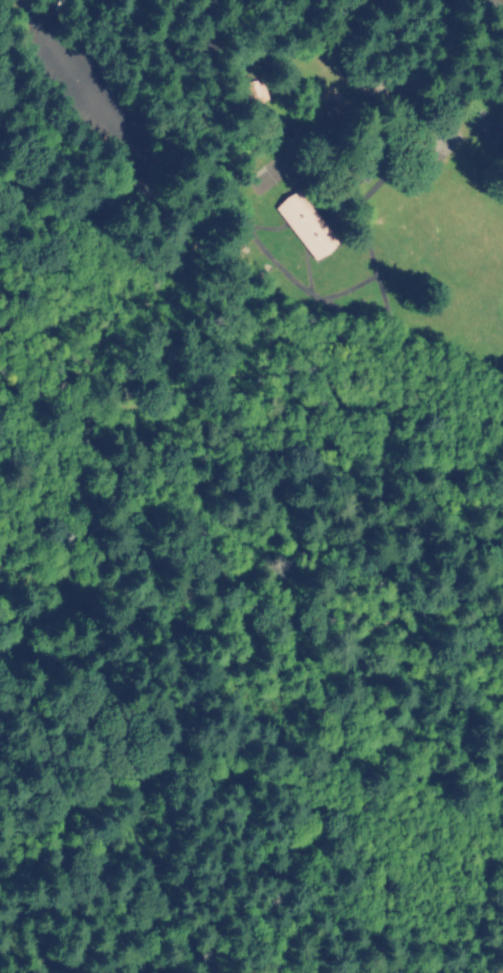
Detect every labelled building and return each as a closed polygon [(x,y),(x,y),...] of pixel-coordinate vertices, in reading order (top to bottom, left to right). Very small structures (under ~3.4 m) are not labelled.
[(315,261),(339,244),(298,189),(274,206),(315,261)]
